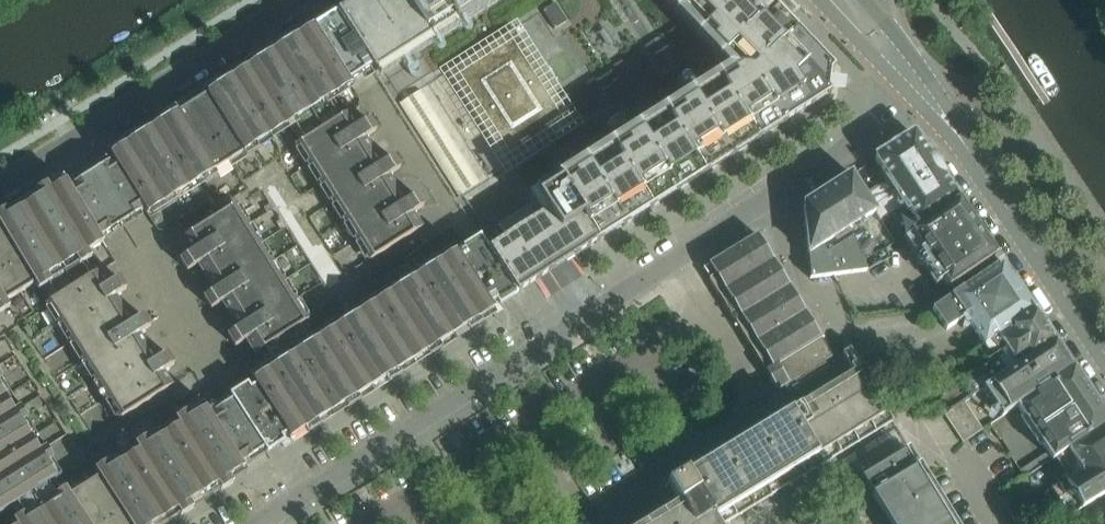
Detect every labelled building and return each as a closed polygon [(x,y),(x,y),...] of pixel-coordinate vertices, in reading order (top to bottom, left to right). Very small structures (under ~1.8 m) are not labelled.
[(337,12),(373,68),(374,70),(376,72),(380,69),(521,289),(522,291),(536,282),(537,282),(553,271),(575,257),(576,257),(590,248),(831,94),(834,69),(768,0),(356,0),(339,11),(337,12)] [(517,294),(376,72),(374,70),(351,84),(314,26),(301,35),(285,45),(273,53),(261,61),(245,70),(232,78),(192,104),(151,130),(110,156),(144,210),(147,214),(103,242),(100,237),(66,183),(38,200),(24,208),(0,222),(0,521),(2,523),(156,523),(163,519),(177,510),(204,493),(218,484),(319,420),(331,412),(371,387),(412,361),(453,335),(465,327),(481,317),(517,294)] [(874,208),(937,167),(917,136),(912,134),(852,173),(874,208)] [(958,199),(937,167),(874,208),(875,211),(880,218),(905,203),(920,226),(958,199)] [(875,211),(874,208),(852,173),(804,204),(809,253),(848,228),(875,211)] [(996,256),(977,228),(958,199),(920,226),(910,232),(928,259),(947,288),(996,256)] [(865,271),(848,228),(809,253),(812,277),(865,271)] [(833,355),(758,233),(709,263),(715,273),(709,277),(778,389),(786,384),(799,405),(838,379),(826,360),(833,355)] [(1035,313),(1001,263),(933,309),(947,330),(965,317),(984,346),(985,347),(1035,313)] [(1017,366),(1054,342),(1035,313),(985,347),(984,346),(978,351),(989,367),(942,398),(951,411),(953,411),(966,402),(987,388),(1018,367),(1017,366)] [(1017,408),(1073,371),(1054,342),(1017,366),(1018,367),(987,388),(1006,415),(1017,407),(1017,408)] [(799,405),(788,411),(821,465),(893,420),(860,366),(856,369),(838,379),(799,405)] [(1032,429),(1088,392),(1073,371),(1017,408),(1032,429)] [(1088,392),(1032,429),(1048,453),(1052,461),(1059,456),(1058,456),(1104,425),(1104,418),(1088,392)] [(951,411),(943,412),(964,443),(984,430),(966,402),(953,411),(951,411)] [(690,472),(722,523),(725,523),(821,465),(788,411),(690,472)] [(1104,457),(1104,425),(1058,456),(1059,456),(1066,468),(1054,476),(1059,484),(1063,481),(1062,480),(1068,475),(1071,479),(1104,457)] [(926,487),(917,472),(904,451),(863,476),(892,523),(949,523),(926,487)] [(1071,479),(1068,475),(1062,480),(1063,481),(1059,484),(1051,490),(1069,517),(1104,494),(1104,457),(1071,479)] [(644,523),(722,523),(690,472),(689,470),(669,482),(681,502),(644,523)] [(1006,508),(1011,516),(1034,501),(1029,493),(1006,508)]
